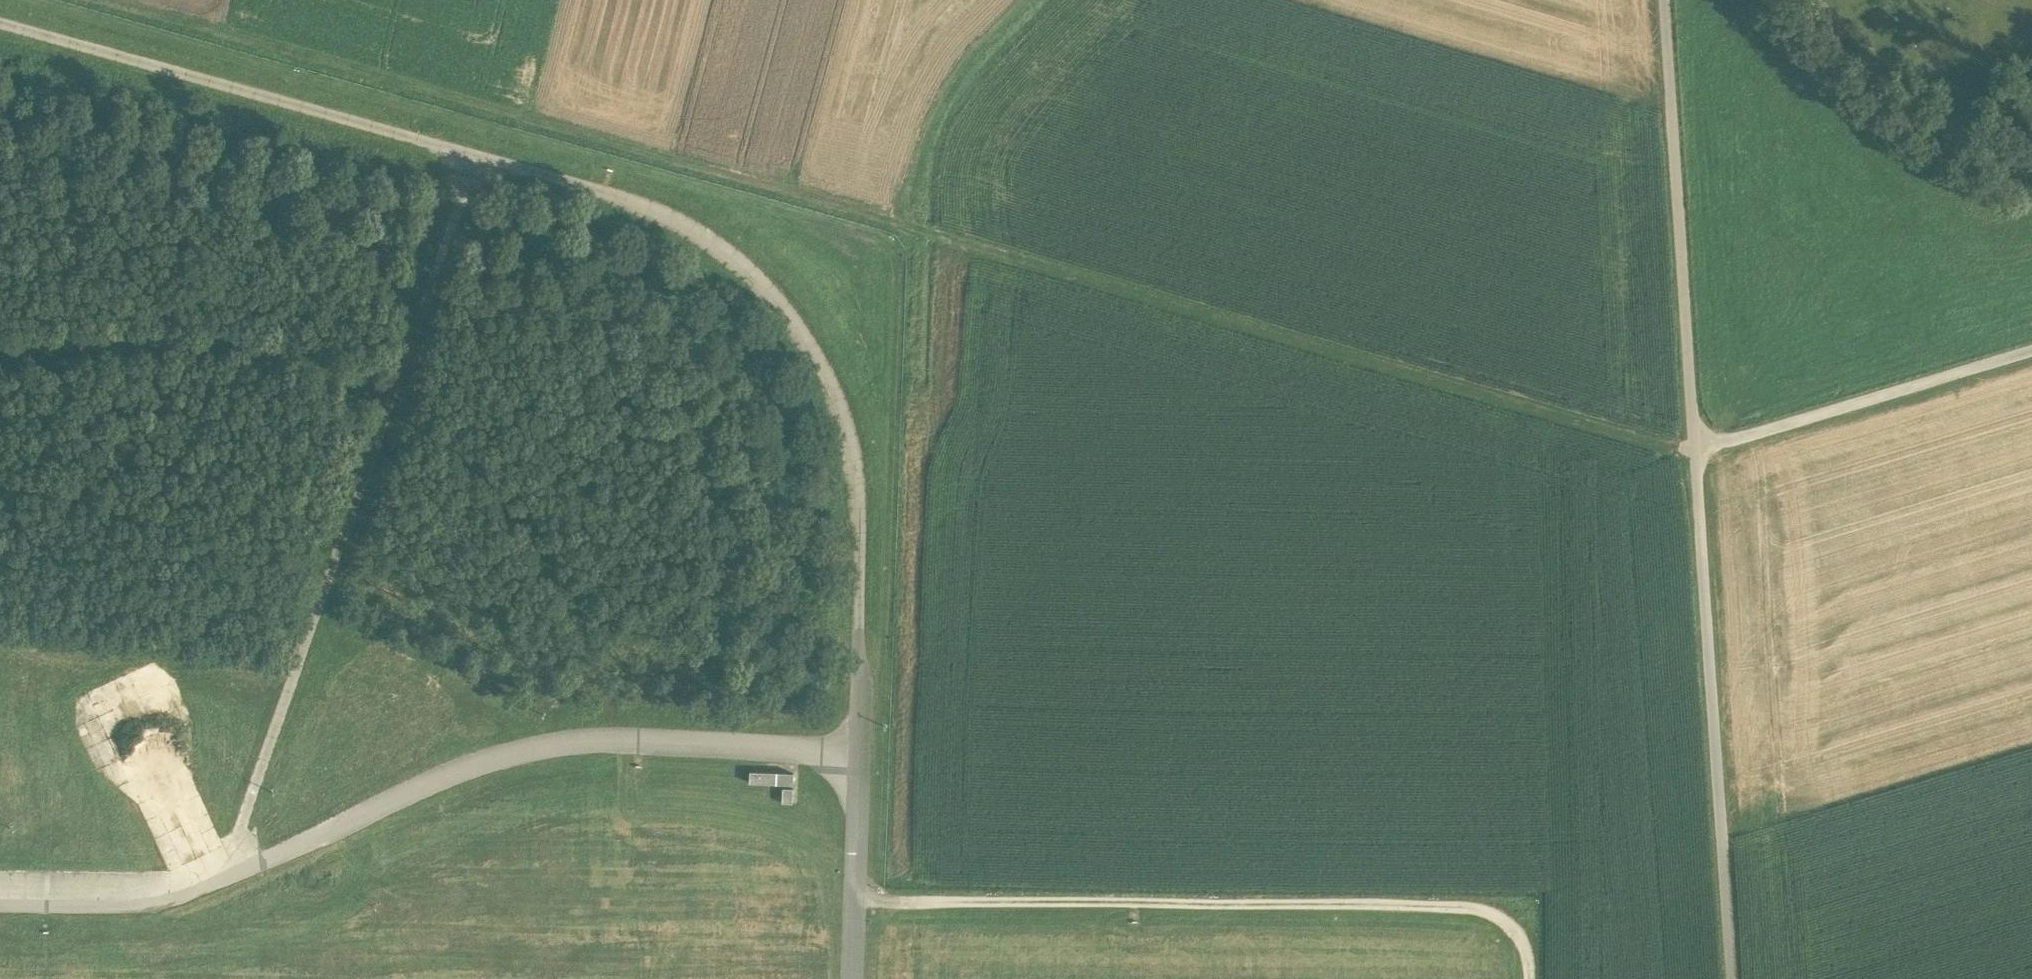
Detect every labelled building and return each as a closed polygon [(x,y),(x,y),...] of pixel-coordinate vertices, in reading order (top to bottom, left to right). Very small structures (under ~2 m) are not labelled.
[(793,774),(750,772),(749,784),(792,785),(793,774)] [(792,789),(783,789),(782,803),(792,804),(792,789)]
